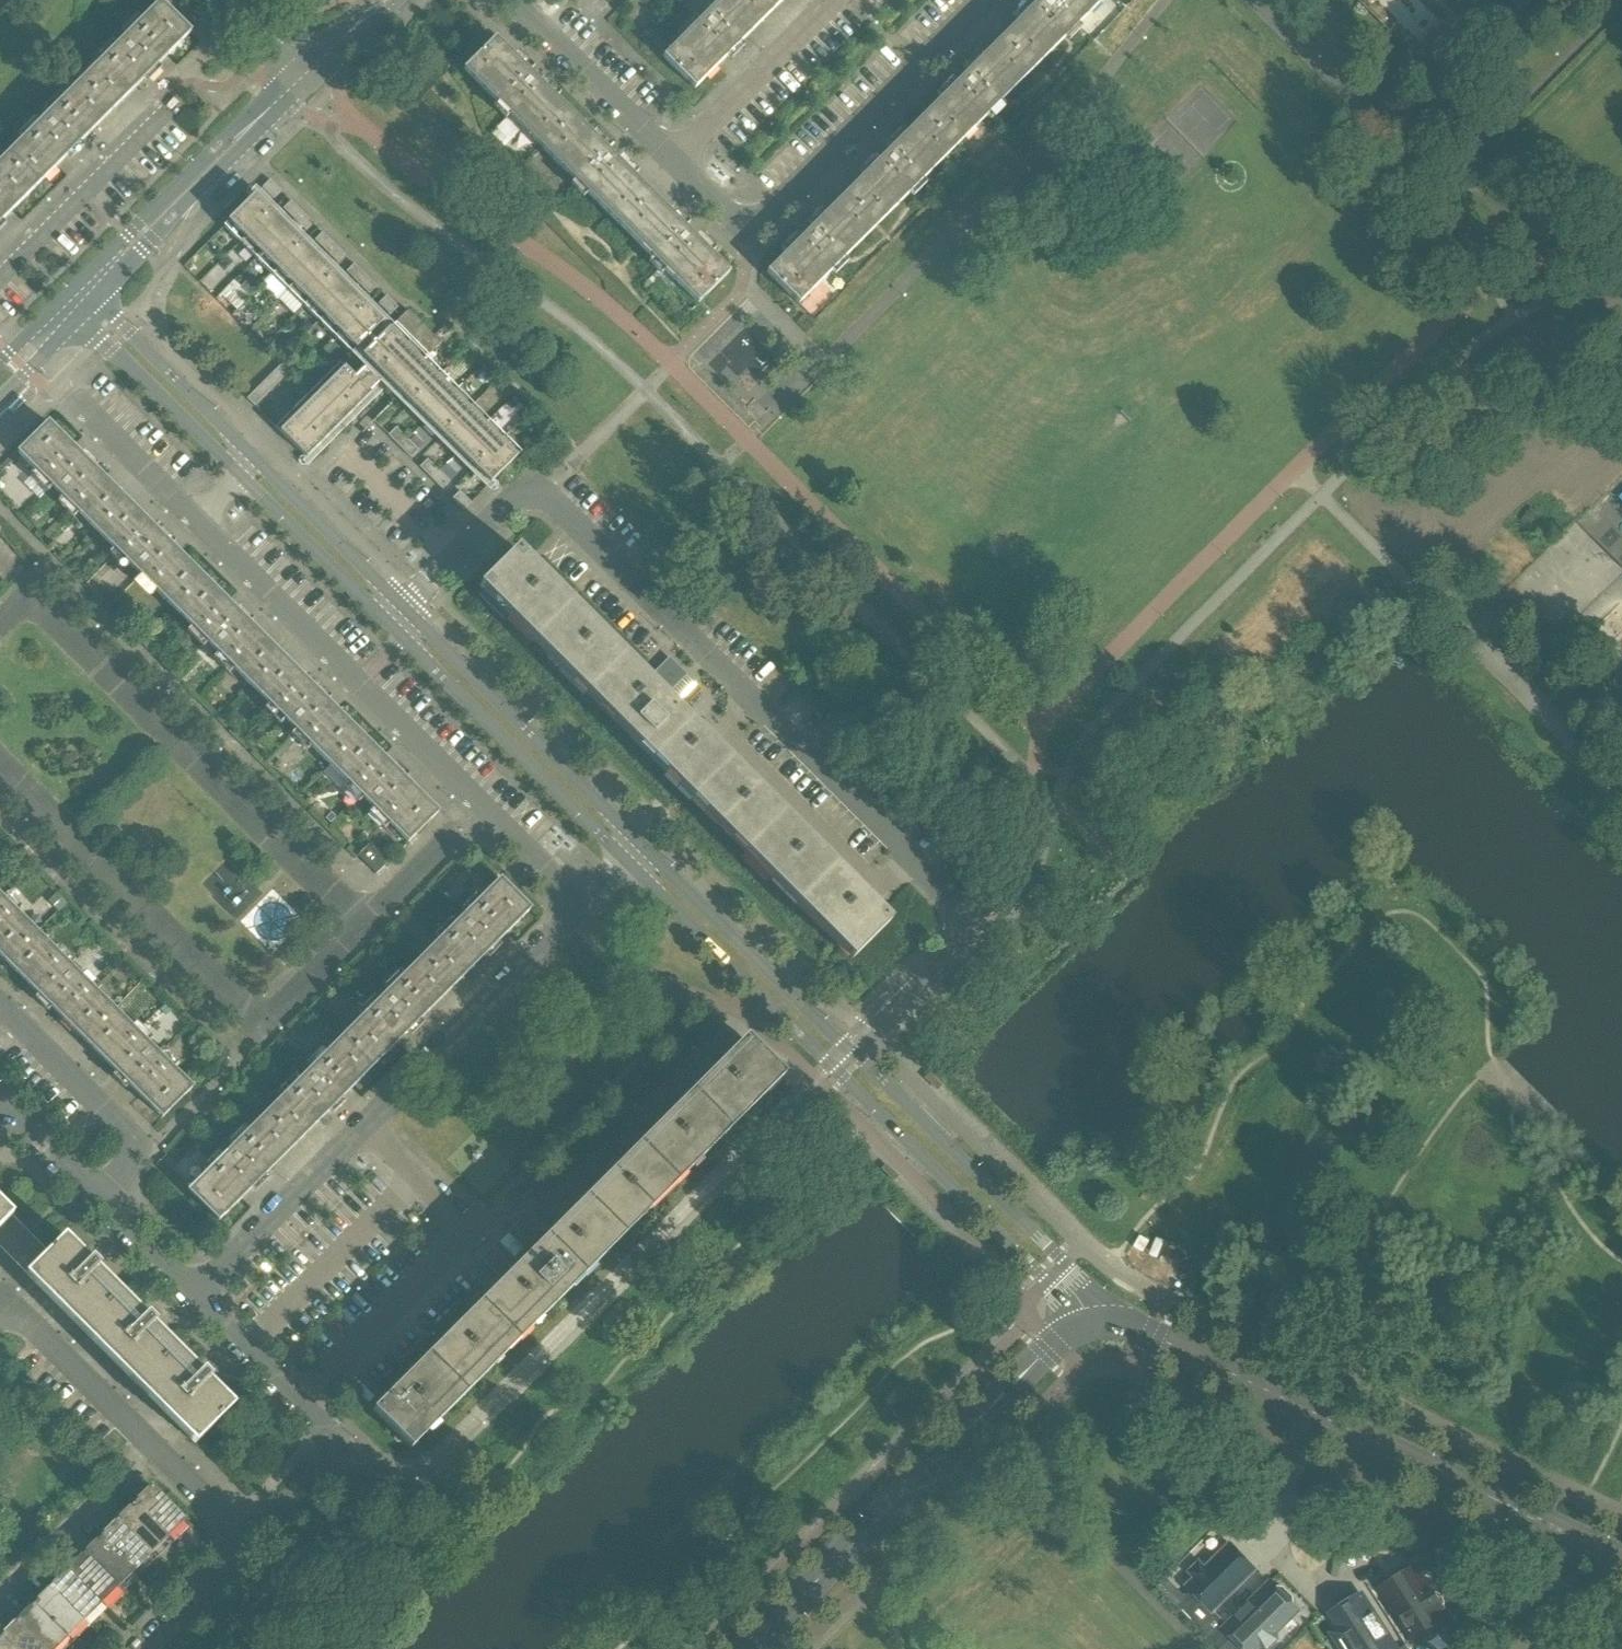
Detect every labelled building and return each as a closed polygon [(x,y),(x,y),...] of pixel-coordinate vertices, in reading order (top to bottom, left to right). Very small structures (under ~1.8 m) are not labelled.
[(783,0),(720,0),(664,56),(663,56),(662,57),(694,89),(696,88),(695,88),(783,0)] [(1007,32),(768,271),(767,271),(766,272),(798,304),(1102,0),(1039,0),(1007,32)] [(1431,72),(1460,43),(1417,0),(1359,0),(1431,72)] [(38,124),(0,162),(0,223),(190,32),(160,2),(38,124)] [(464,71),(542,148),(696,302),(696,303),(697,304),(729,272),(728,271),(540,83),(496,39),(495,38),(463,70),(464,71)] [(270,180),(262,187),(273,199),(281,191),(270,180)] [(382,323),(286,227),(254,195),(223,226),(351,354),(382,323)] [(283,208),(294,220),(302,212),(291,201),(283,208)] [(302,212),(294,220),(306,231),(313,223),(302,212)] [(314,240),(326,251),(333,243),(322,232),(314,240)] [(333,243),(326,251),(337,263),(345,255),(333,243)] [(346,272),(357,283),(365,275),(354,264),(346,272)] [(365,275),(357,283),(369,294),(376,286),(365,275)] [(229,301),(237,309),(249,297),(242,289),(232,300),(223,291),(219,296),(227,304),(229,301)] [(378,304),(390,315),(397,307),(386,296),(378,304)] [(474,468),(490,484),(499,474),(521,453),(505,437),(425,358),(440,343),(408,310),(362,356),(411,405),(426,420),(442,436),(458,452),(474,468)] [(251,327),(254,324),(254,320),(250,317),(246,317),(243,320),(243,325),(246,327),(251,327)] [(306,458),(370,393),(371,393),(369,392),(378,383),(364,368),(355,377),(340,363),(275,427),(306,458)] [(247,399),(254,406),(288,372),(280,365),(247,399)] [(1531,386),(1521,396),(1534,408),(1543,399),(1531,386)] [(17,453),(250,686),(407,843),(438,812),(48,422),(31,439),(17,453)] [(388,435),(399,447),(407,439),(396,427),(388,435)] [(407,439),(399,447),(410,458),(418,450),(407,439)] [(419,467),(431,478),(438,470),(427,459),(419,467)] [(438,470),(431,478),(442,490),(450,482),(438,470)] [(459,491),(452,499),(463,510),(471,503),(459,491)] [(479,587),(708,816),(852,959),(871,941),(889,922),(880,912),(879,911),(690,722),(685,717),(676,709),(678,707),(680,705),(694,691),(693,689),(692,690),(686,685),(680,679),(681,677),(668,665),(666,666),(667,667),(650,683),(644,676),(643,676),(638,670),(633,666),(533,566),(530,562),(526,559),(517,549),(498,568),(479,587)] [(269,764),(278,774),(286,766),(277,757),(269,764)] [(336,817),(331,813),(326,819),(330,823),(336,817)] [(368,845),(357,856),(358,857),(359,856),(375,873),(376,874),(387,864),(368,845)] [(500,879),(265,1113),(230,1148),(188,1190),(218,1221),(369,1070),(530,909),(500,879)] [(161,1117),(162,1118),(192,1088),(0,895),(0,956),(161,1117)] [(745,1039),(572,1211),(531,1252),(528,1249),(529,1249),(514,1234),(512,1235),(513,1236),(502,1248),(501,1247),(488,1260),(489,1262),(490,1261),(499,1270),(506,1277),(372,1411),(410,1448),(783,1076),(762,1055),(745,1039)] [(9,1257),(27,1275),(26,1275),(56,1305),(195,1444),(234,1405),(209,1380),(212,1377),(204,1369),(201,1372),(153,1324),(156,1321),(148,1313),(145,1317),(98,1269),(101,1266),(94,1258),(90,1261),(65,1236),(49,1252),(12,1216),(0,1203),(0,1248),(9,1257)] [(151,1485),(134,1502),(167,1535),(184,1518),(151,1485)] [(134,1502),(117,1519),(150,1552),(167,1535),(134,1502)] [(117,1519),(101,1536),(133,1569),(150,1552),(117,1519)] [(101,1536),(84,1553),(116,1586),(133,1569),(101,1536)] [(1193,1592),(1212,1612),(1255,1570),(1230,1544),(1187,1586),(1193,1592)] [(84,1553),(67,1570),(100,1602),(116,1586),(84,1553)] [(1382,1590),(1418,1646),(1453,1624),(1417,1567),(1382,1590)] [(67,1570),(50,1586),(83,1619),(100,1602),(67,1570)] [(1186,1599),(1165,1578),(1157,1586),(1178,1607),(1186,1599)] [(1299,1612),(1270,1582),(1226,1626),(1223,1629),(1242,1648),(1261,1648),(1299,1612)] [(50,1586),(33,1603),(66,1636),(83,1619),(50,1586)] [(1186,1599),(1178,1607),(1221,1648),(1242,1648),(1223,1629),(1226,1626),(1212,1612),(1193,1592),(1186,1599)] [(1362,1596),(1331,1615),(1340,1628),(1332,1633),(1342,1648),(1396,1648),(1362,1596)] [(17,1620),(46,1648),(53,1648),(66,1636),(33,1603),(17,1620)] [(0,1637),(12,1648),(46,1648),(17,1620),(0,1637)] [(1471,1622),(1446,1638),(1452,1647),(1477,1631),(1471,1622)] [(0,1637),(0,1648),(12,1648),(0,1637)]
